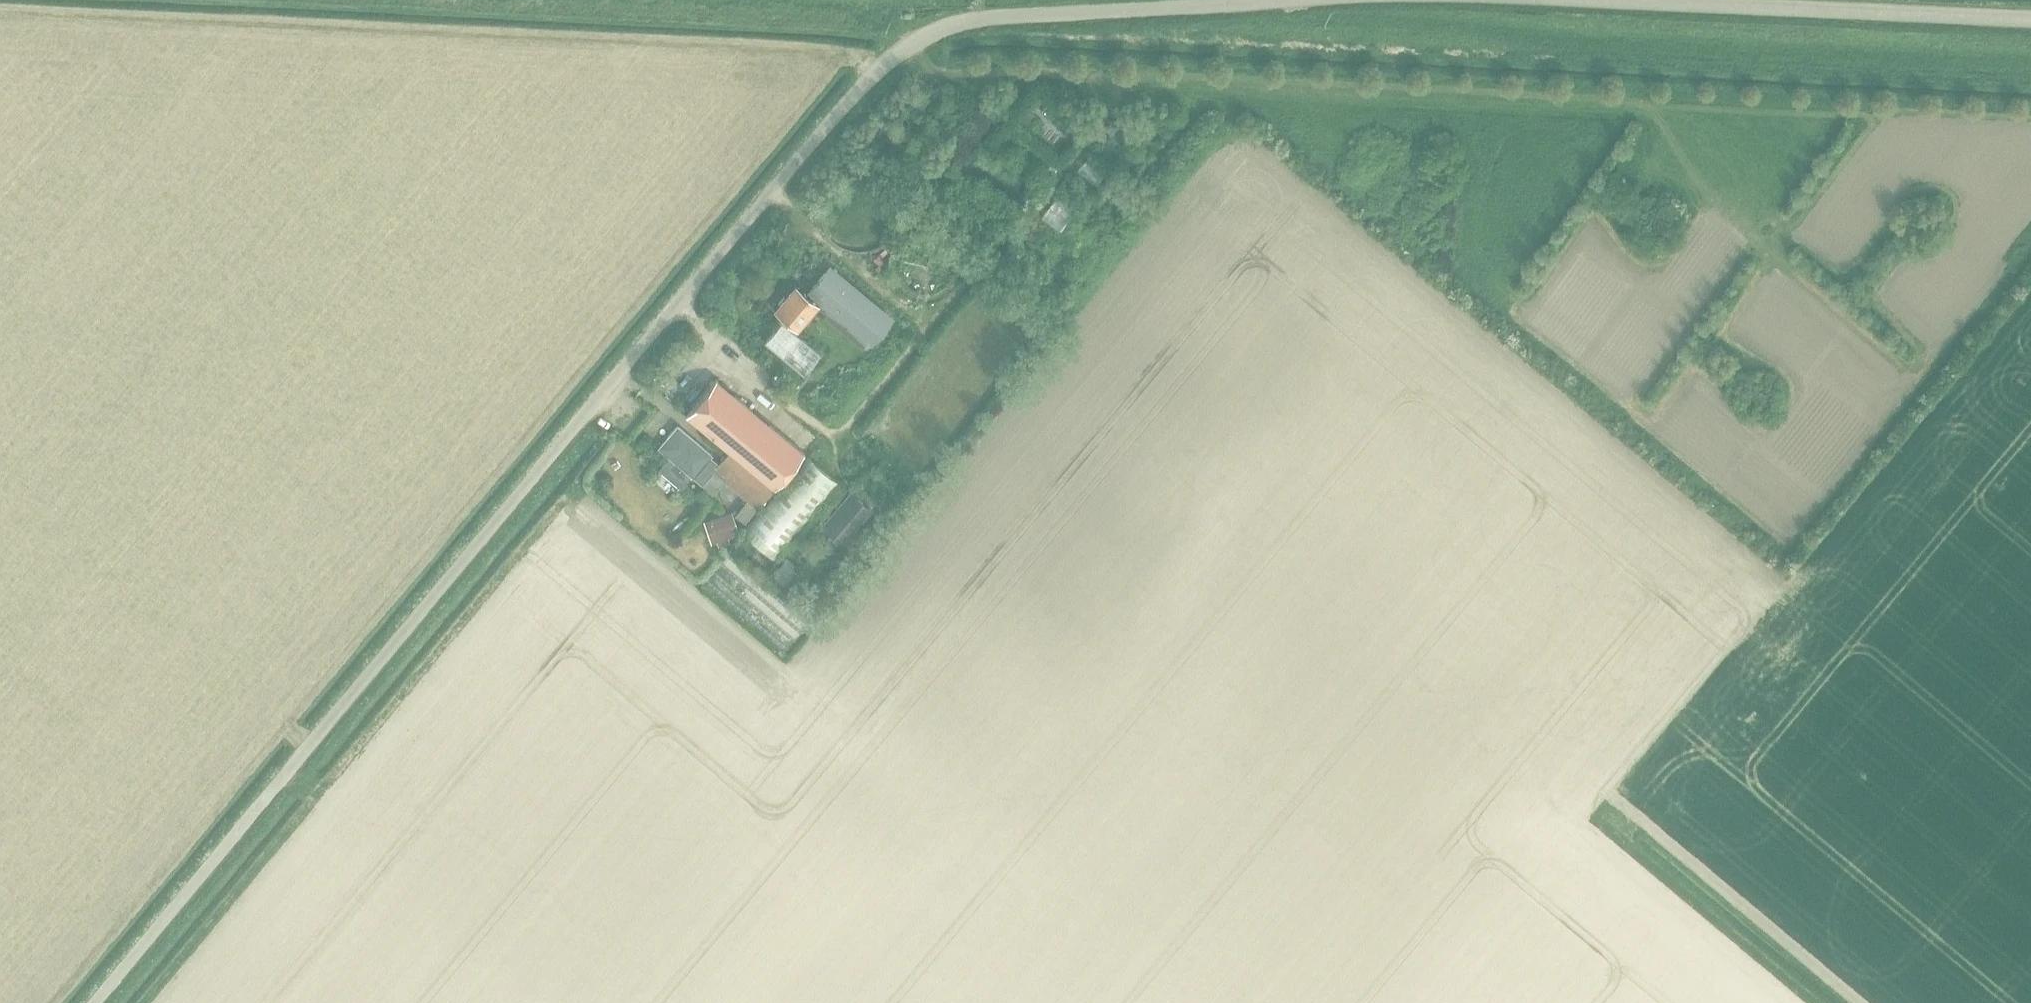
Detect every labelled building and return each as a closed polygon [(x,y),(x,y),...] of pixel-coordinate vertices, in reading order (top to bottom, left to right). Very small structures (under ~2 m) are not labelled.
[(1102,169),(1107,157),(1088,148),(1082,161),(1102,169)] [(1116,189),(1109,198),(1121,207),(1128,198),(1116,189)] [(791,285),(772,307),(794,326),(814,303),(818,307),(824,300),(812,290),(806,297),(791,285)] [(827,308),(845,322),(855,310),(837,296),(827,308)] [(684,413),(728,450),(773,486),(802,452),(712,378),(684,413)] [(710,454),(676,426),(658,448),(669,458),(659,470),(679,487),(689,474),(692,477),(693,476),(701,482),(712,470),(716,464),(708,457),(710,454)] [(773,486),(728,450),(712,470),(747,499),(735,515),(743,522),(773,486)] [(757,543),(820,467),(804,454),(741,530),(757,543)] [(775,558),(838,482),(820,467),(757,543),(775,558)] [(851,490),(822,524),(841,540),(870,506),(851,490)] [(732,511),(703,520),(708,533),(712,543),(739,534),(732,511)] [(790,639),(811,613),(732,549),(715,571),(763,610),(772,600),(778,605),(766,619),(790,639)] [(783,584),(799,567),(787,556),(772,574),(783,584)]
